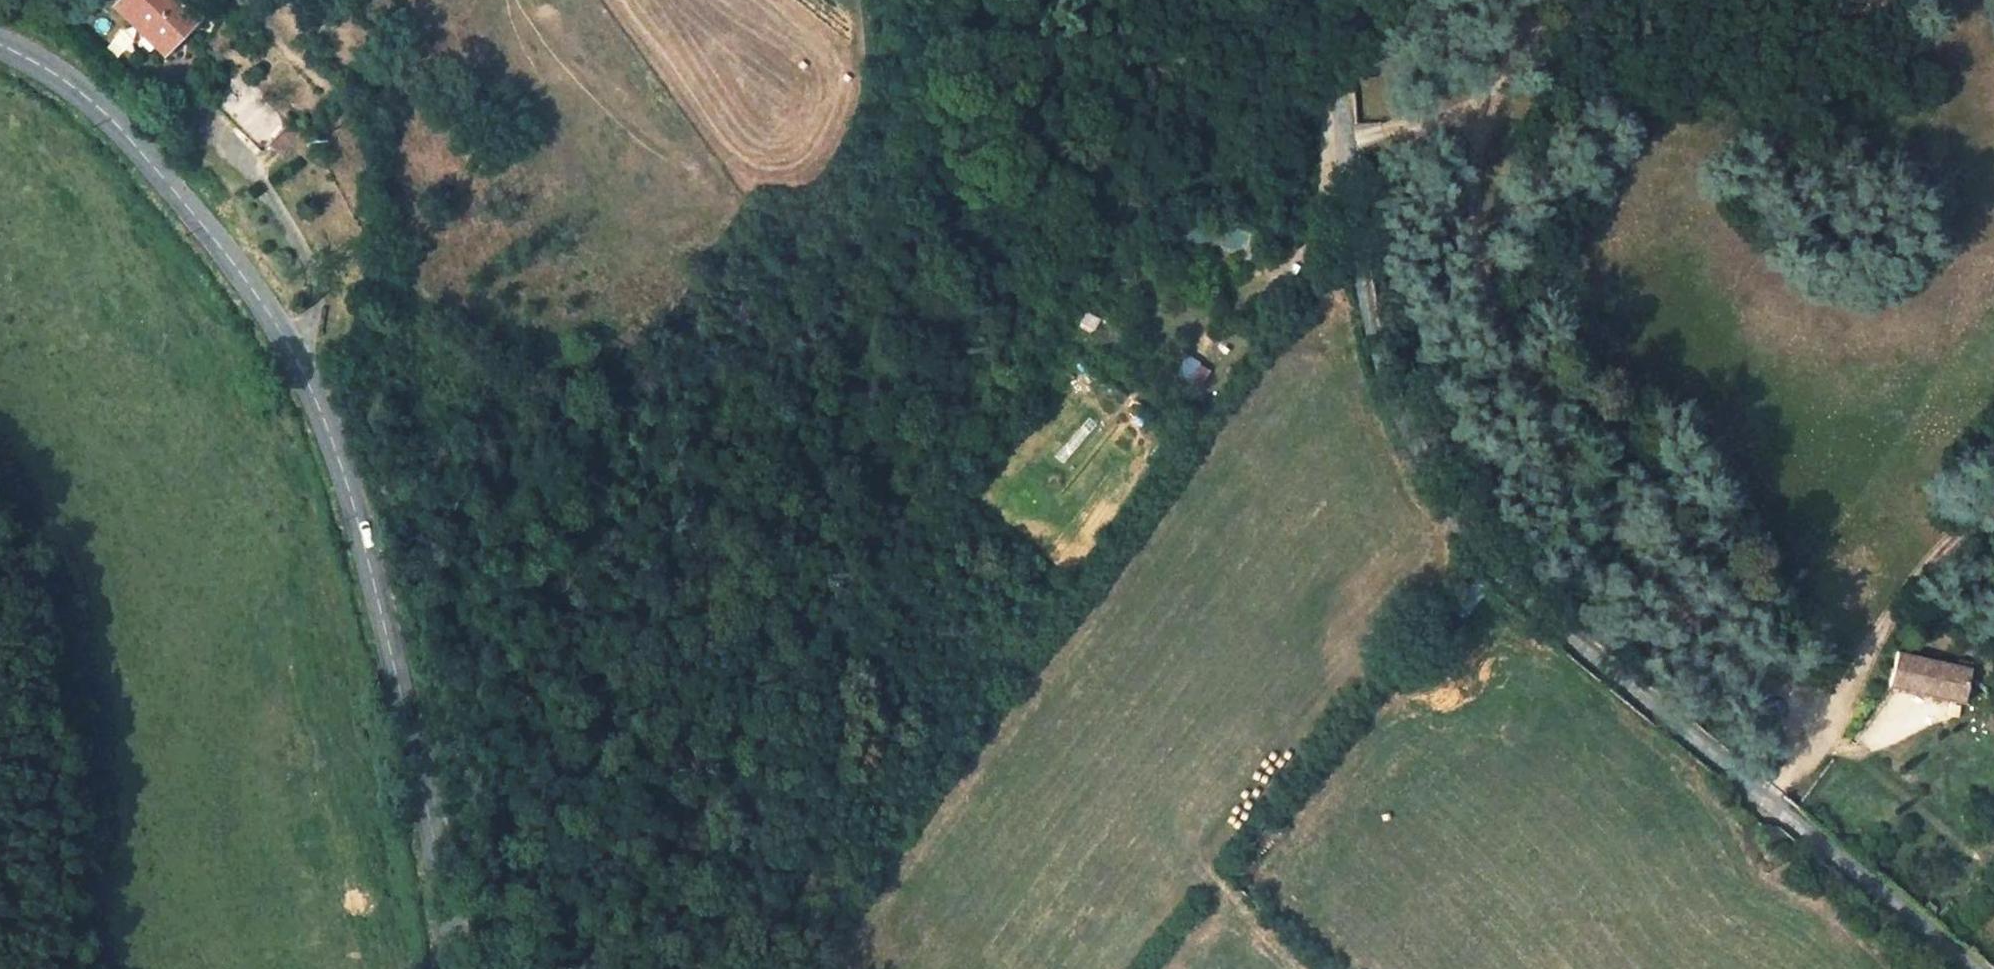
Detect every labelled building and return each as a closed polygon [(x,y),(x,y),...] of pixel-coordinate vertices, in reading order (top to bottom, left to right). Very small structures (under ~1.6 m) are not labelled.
[(185,24),(157,0),(116,0),(109,8),(137,32),(130,41),(150,58),(170,35),(176,38),(185,24)] [(231,69),(204,101),(262,150),(287,120),(231,69)] [(1875,691),(1948,708),(1955,669),(1886,653),(1875,691)]
